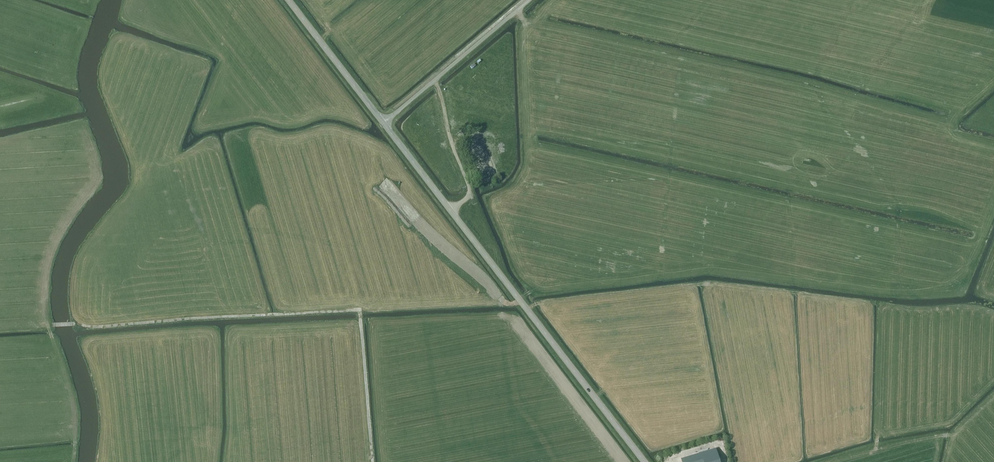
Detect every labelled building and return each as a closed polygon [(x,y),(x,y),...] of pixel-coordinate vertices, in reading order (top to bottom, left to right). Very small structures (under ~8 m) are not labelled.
[(480,94),(489,87),(483,79),(482,80),(479,75),(474,79),(477,84),(474,86),(480,94)] [(500,95),(511,86),(507,81),(496,90),(500,95)] [(496,174),(487,148),(482,149),(482,150),(478,151),(480,157),(473,160),(478,173),(479,173),(481,179),(496,174)] [(716,449),(700,453),(703,461),(720,461),(716,449)] [(700,453),(681,459),(682,461),(703,461),(700,453)]
